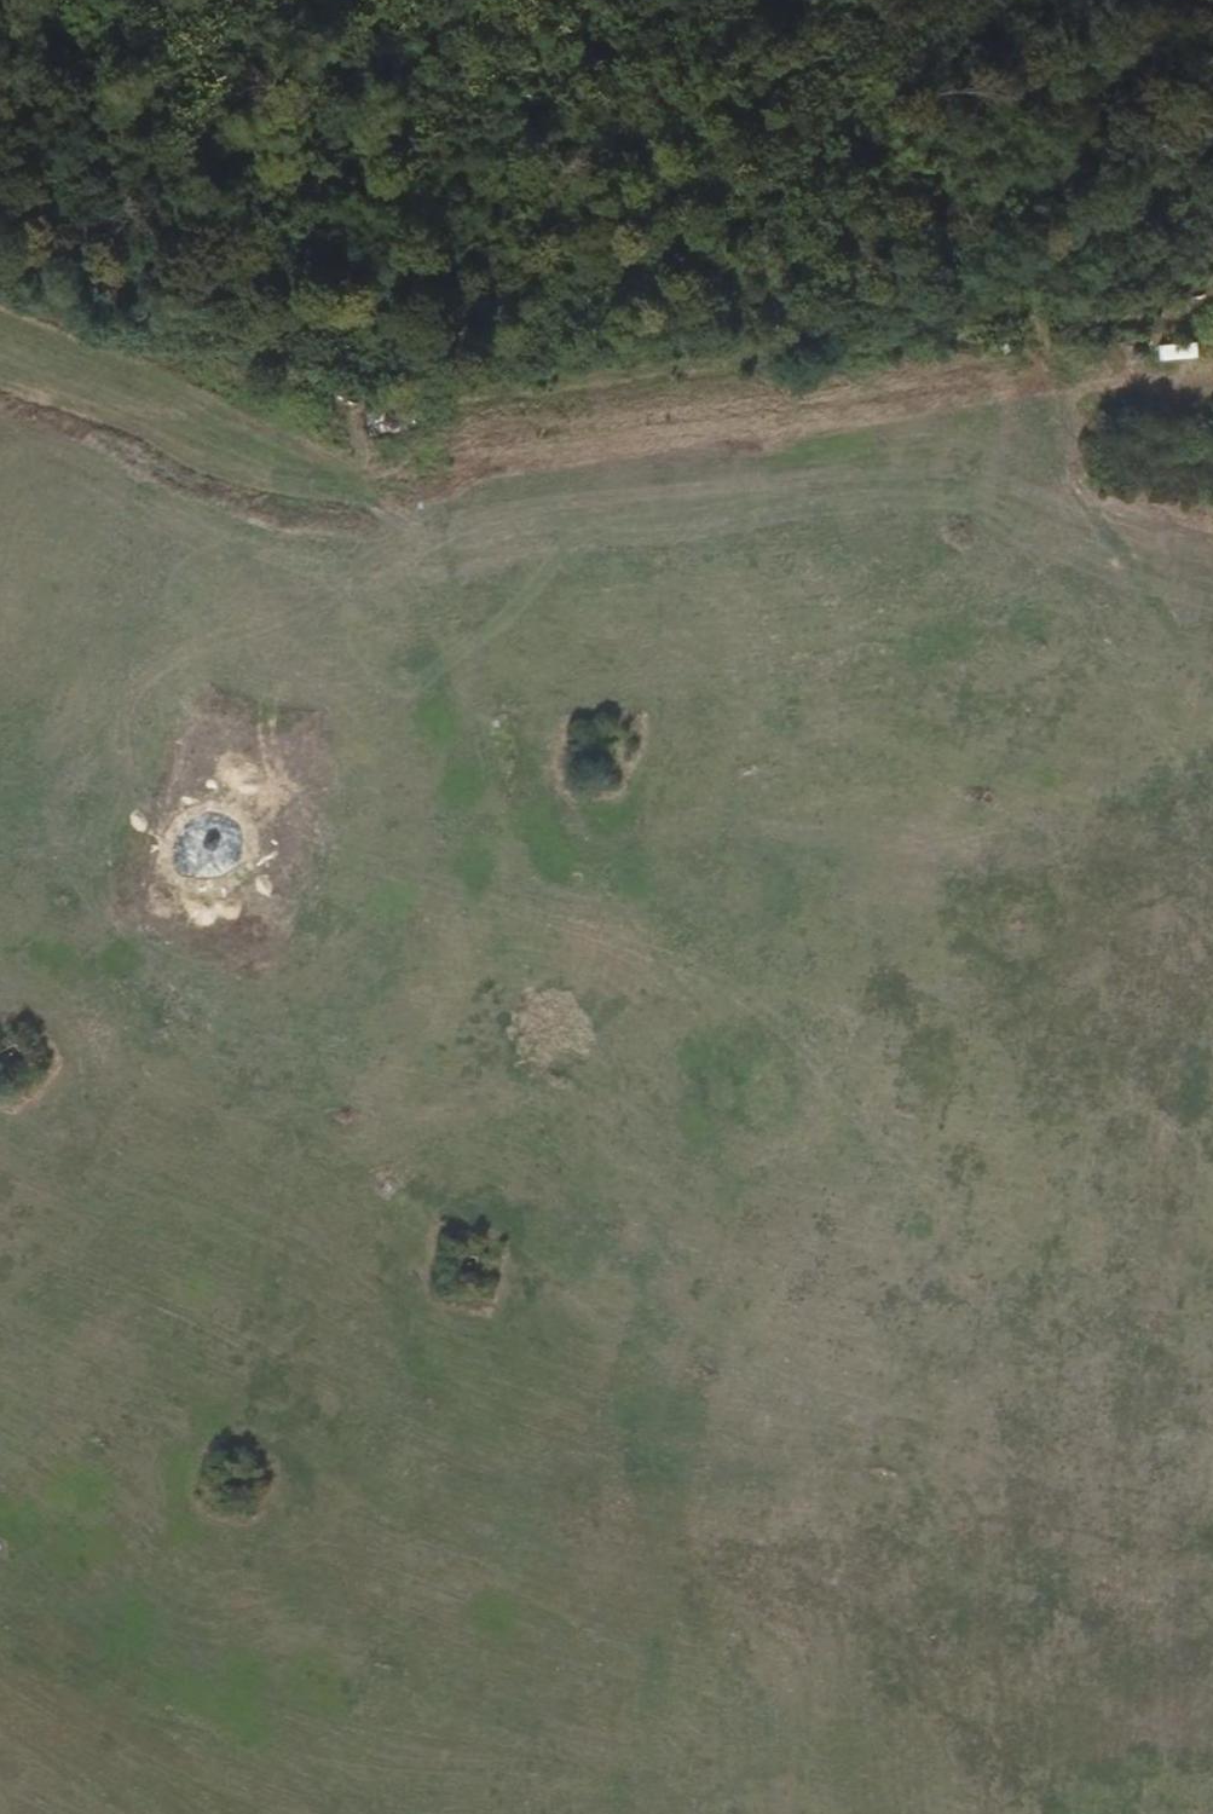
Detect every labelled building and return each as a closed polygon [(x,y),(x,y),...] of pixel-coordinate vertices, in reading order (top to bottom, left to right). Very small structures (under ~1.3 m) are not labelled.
[(1160,359),(1195,354),(1193,339),(1158,344),(1160,359)]
